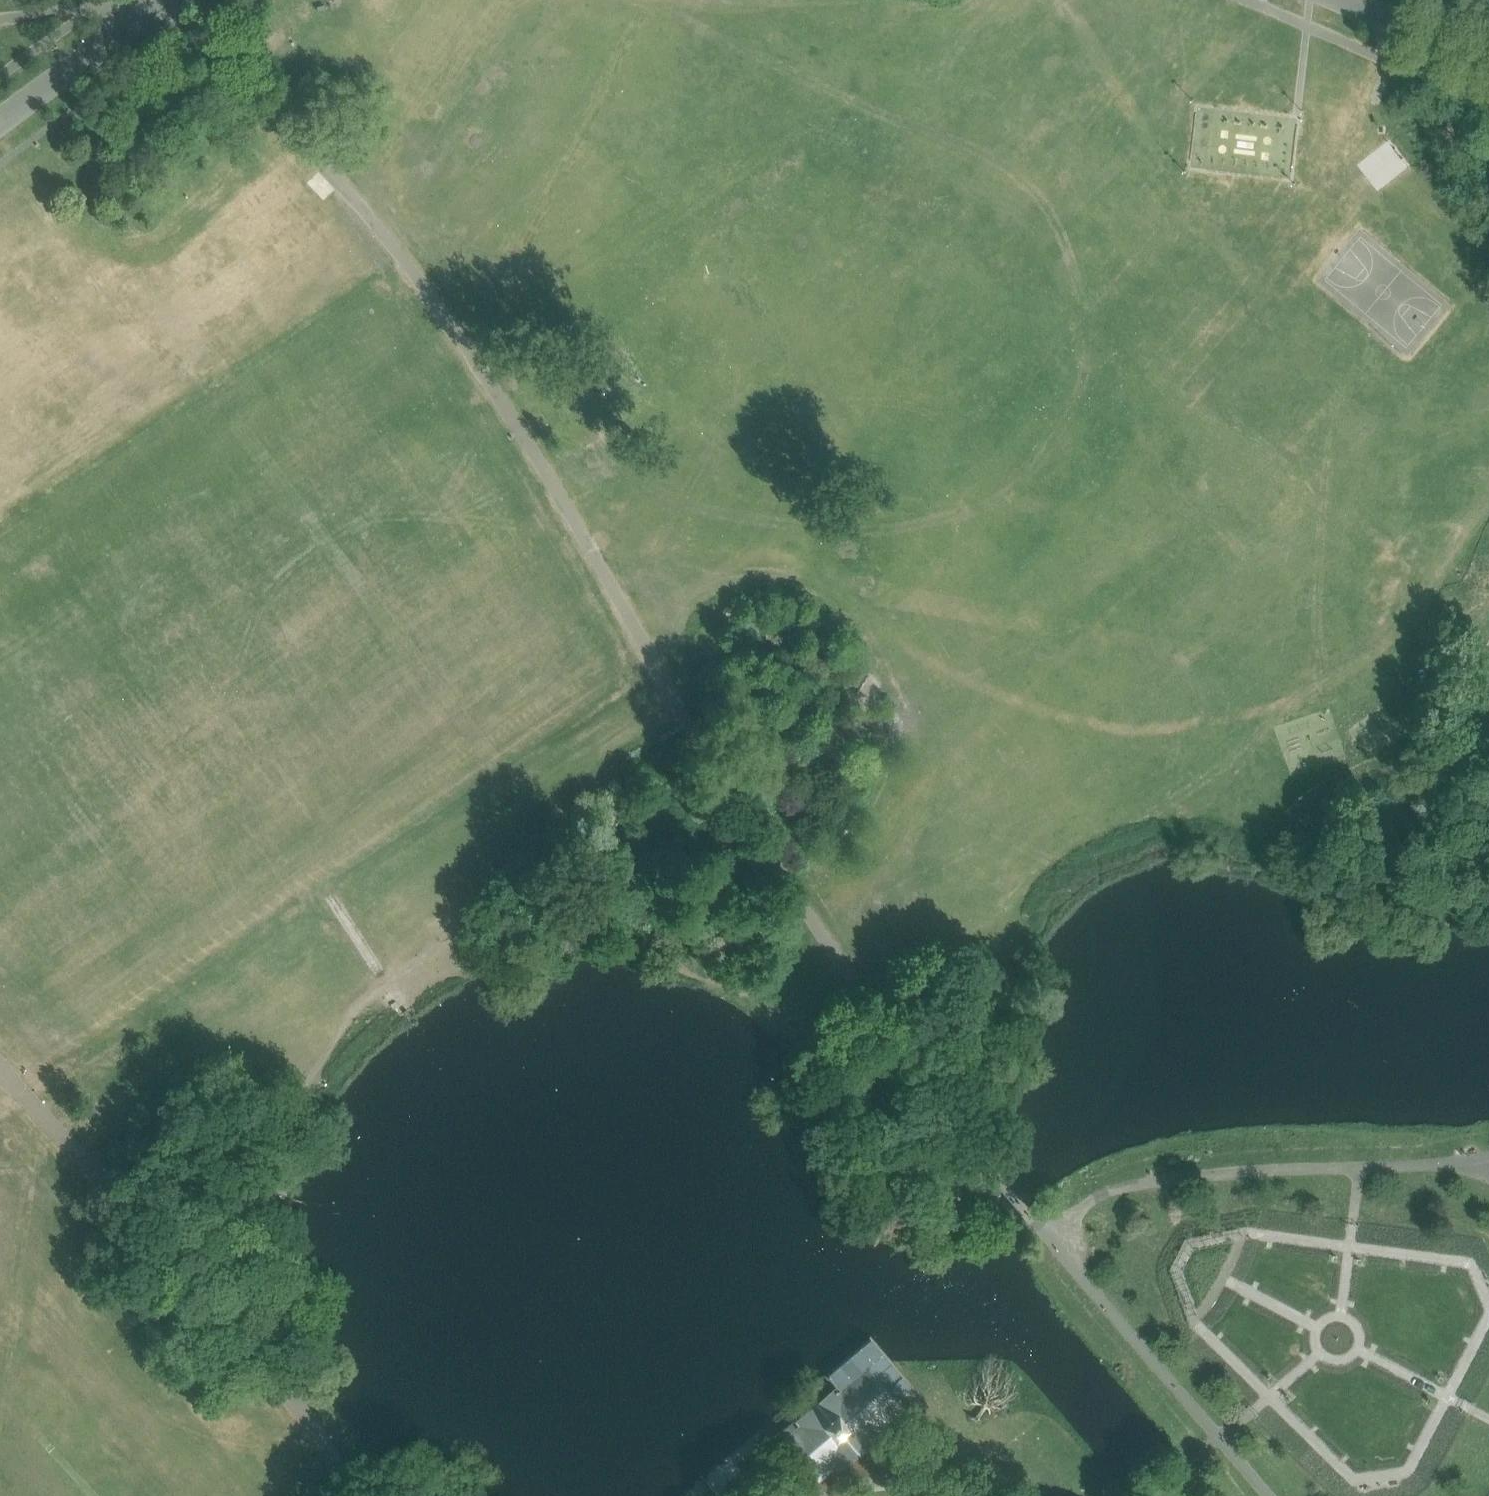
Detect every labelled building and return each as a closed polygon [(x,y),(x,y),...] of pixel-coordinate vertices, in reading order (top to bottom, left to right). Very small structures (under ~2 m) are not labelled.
[(893,1404),(869,1377),(868,1378),(865,1374),(839,1396),(836,1392),(832,1395),(831,1394),(802,1418),(803,1420),(799,1423),(801,1425),(782,1441),(813,1477),(819,1472),(823,1477),(836,1467),(838,1469),(842,1465),(843,1467),(870,1443),(871,1445),(880,1437),(877,1433),(903,1410),(896,1402),(893,1404)]
